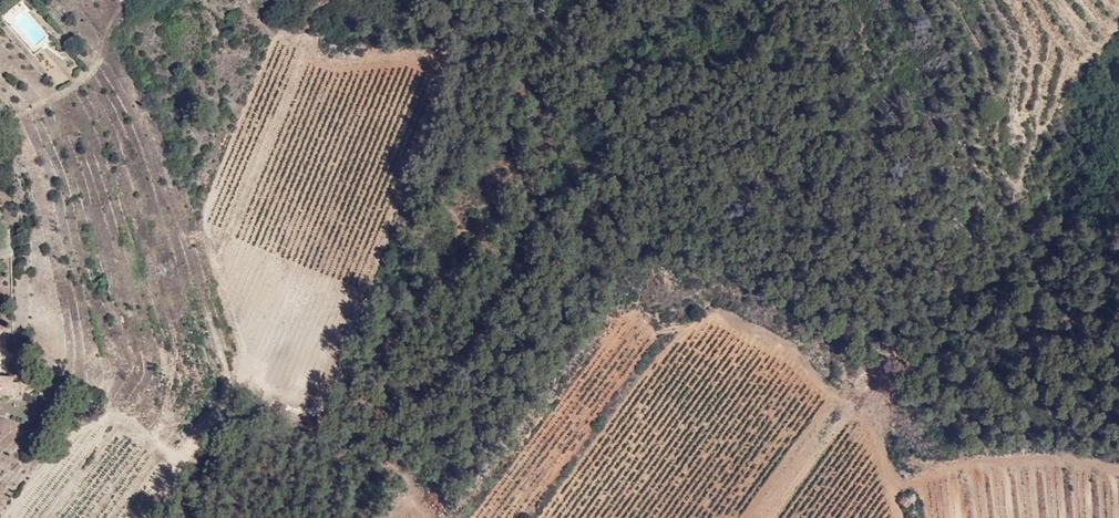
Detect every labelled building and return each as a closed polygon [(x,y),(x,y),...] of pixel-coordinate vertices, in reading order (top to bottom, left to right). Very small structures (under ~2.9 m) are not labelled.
[(1,397),(2,394),(18,395),(19,382),(13,382),(13,377),(0,376),(0,397),(1,397)]
